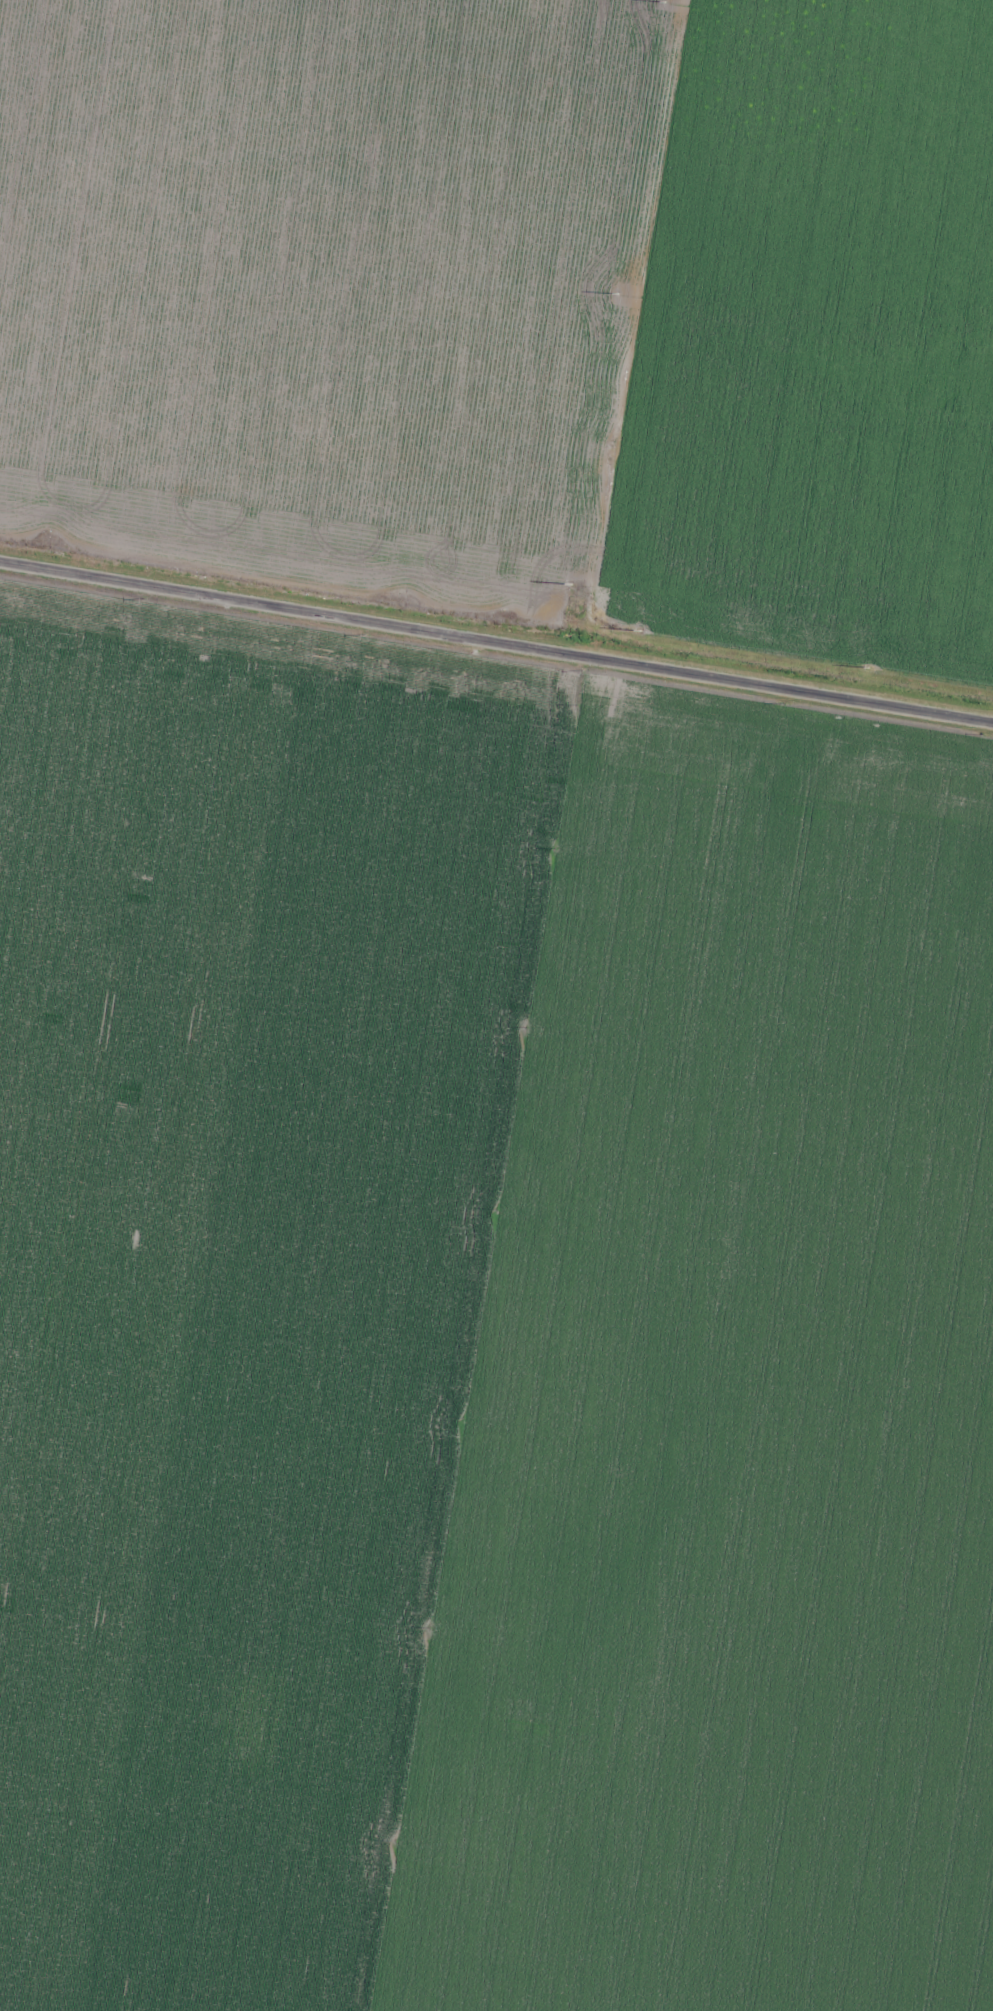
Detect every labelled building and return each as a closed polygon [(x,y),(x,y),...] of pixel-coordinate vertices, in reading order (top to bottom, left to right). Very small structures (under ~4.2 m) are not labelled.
[(954,1375),(958,1364),(949,1361),(945,1372),(954,1375)]
